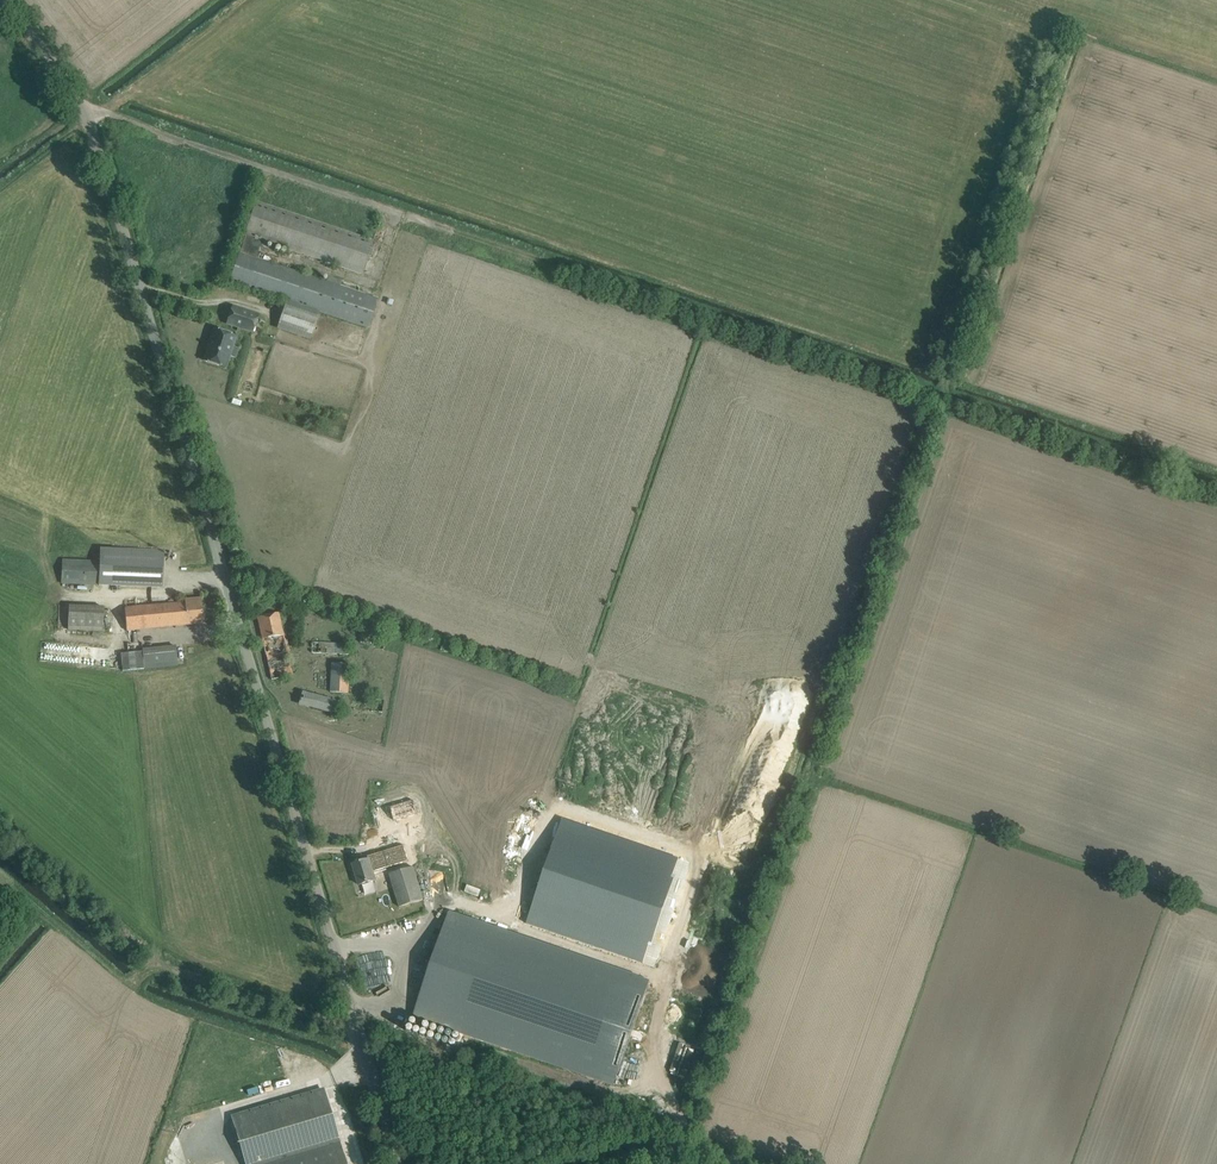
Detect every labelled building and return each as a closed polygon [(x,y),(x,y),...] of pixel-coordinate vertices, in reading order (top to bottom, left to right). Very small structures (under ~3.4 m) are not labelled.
[(262,240),(362,274),(373,241),(256,202),(230,282),(286,300),(277,328),(310,339),(319,311),(367,327),(377,297),(341,285),(342,281),(329,276),(327,281),(256,257),(262,240)] [(233,307),(227,324),(252,332),(258,315),(233,307)] [(203,361),(225,368),(229,355),(235,357),(238,349),(232,347),(236,337),(214,330),(203,361)] [(164,552),(100,549),(98,585),(162,588),(164,552)] [(61,582),(96,584),(97,562),(63,560),(61,582)] [(127,630),(202,622),(201,597),(183,598),(183,602),(124,607),(127,630)] [(70,605),(69,630),(103,632),(104,607),(70,605)] [(291,675),(278,613),(257,618),(271,680),(291,675)] [(312,644),(312,654),(348,655),(348,645),(312,644)] [(177,665),(175,646),(142,649),(144,668),(177,665)] [(330,691),(348,692),(350,663),(332,662),(330,691)] [(330,714),(330,716),(338,718),(342,703),(302,692),(299,705),(330,714)] [(685,862),(568,822),(533,927),(650,967),(685,862)] [(409,862),(404,847),(396,849),(400,864),(409,862)] [(353,865),(360,885),(375,880),(375,879),(390,875),(396,873),(392,862),(372,868),(369,860),(353,865)] [(421,893),(413,868),(396,873),(390,875),(400,907),(423,900),(423,899),(421,893)] [(447,915),(412,1018),(614,1086),(648,983),(447,915)] [(380,947),(358,948),(358,968),(367,967),(367,965),(381,964),(380,947)] [(402,973),(402,956),(386,956),(386,973),(402,973)] [(232,1117),(246,1163),(344,1163),(324,1097),(325,1097),(323,1090),(232,1117)]
